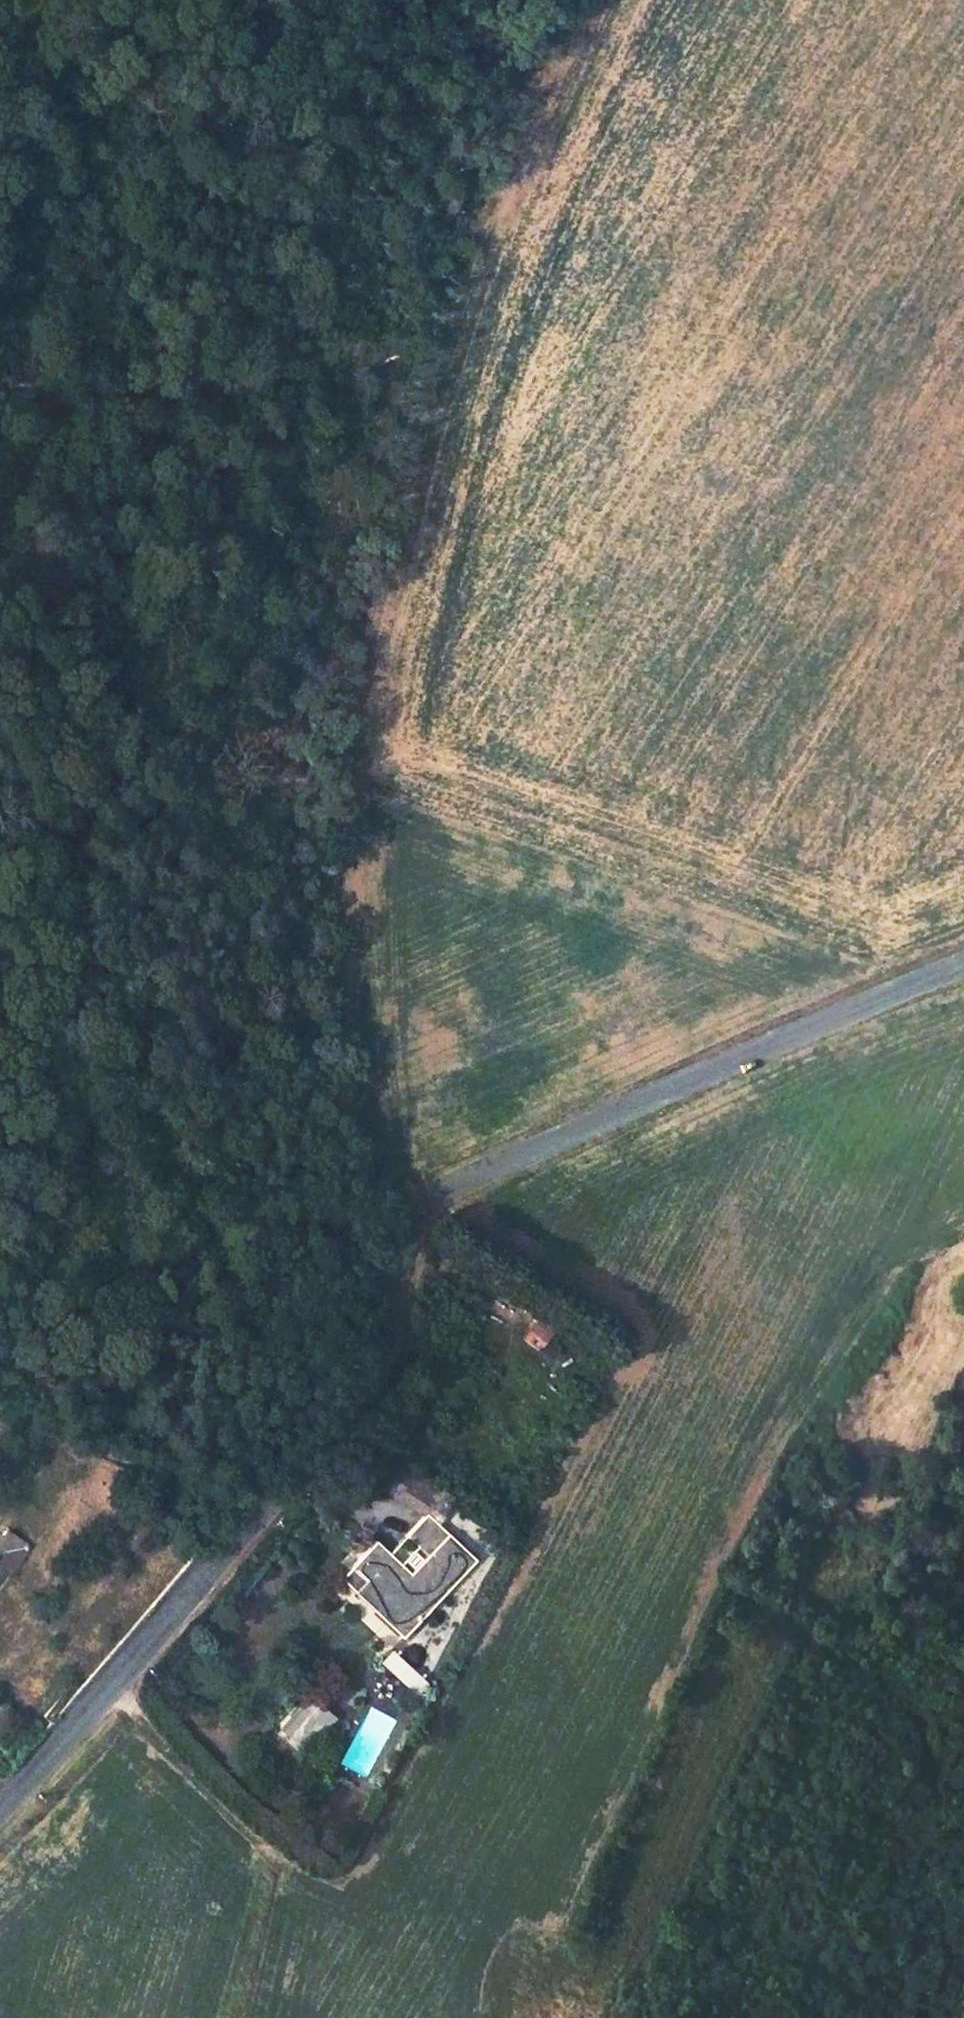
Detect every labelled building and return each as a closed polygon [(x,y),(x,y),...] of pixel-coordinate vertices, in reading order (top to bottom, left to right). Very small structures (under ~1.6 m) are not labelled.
[(369,1453),(365,1460),(375,1467),(379,1460),(369,1453)] [(374,1541),(350,1568),(363,1581),(353,1592),(369,1607),(378,1597),(393,1611),(384,1620),(401,1637),(425,1613),(475,1561),(426,1515),(405,1535),(416,1546),(409,1554),(419,1564),(409,1574),(399,1564),(387,1554),(374,1541)] [(0,1561),(0,1565),(11,1572),(15,1576),(34,1548),(7,1531),(0,1540),(0,1548),(6,1552),(0,1561)] [(405,1535),(387,1554),(399,1564),(409,1554),(416,1546),(405,1535)] [(409,1554),(399,1564),(409,1574),(419,1564),(409,1554)] [(5,1583),(11,1572),(0,1565),(0,1581),(5,1583)] [(350,1568),(340,1577),(353,1592),(363,1581),(350,1568)] [(378,1597),(369,1607),(384,1620),(393,1611),(378,1597)] [(401,1637),(393,1644),(402,1652),(432,1620),(425,1613),(401,1637)] [(393,1644),(379,1660),(400,1679),(417,1697),(432,1681),(402,1652),(393,1644)] [(400,1679),(391,1688),(408,1705),(417,1697),(400,1679)] [(300,1702),(292,1711),(322,1737),(331,1728),(300,1702)] [(290,1713),(277,1728),(306,1752),(318,1736),(290,1713)]
